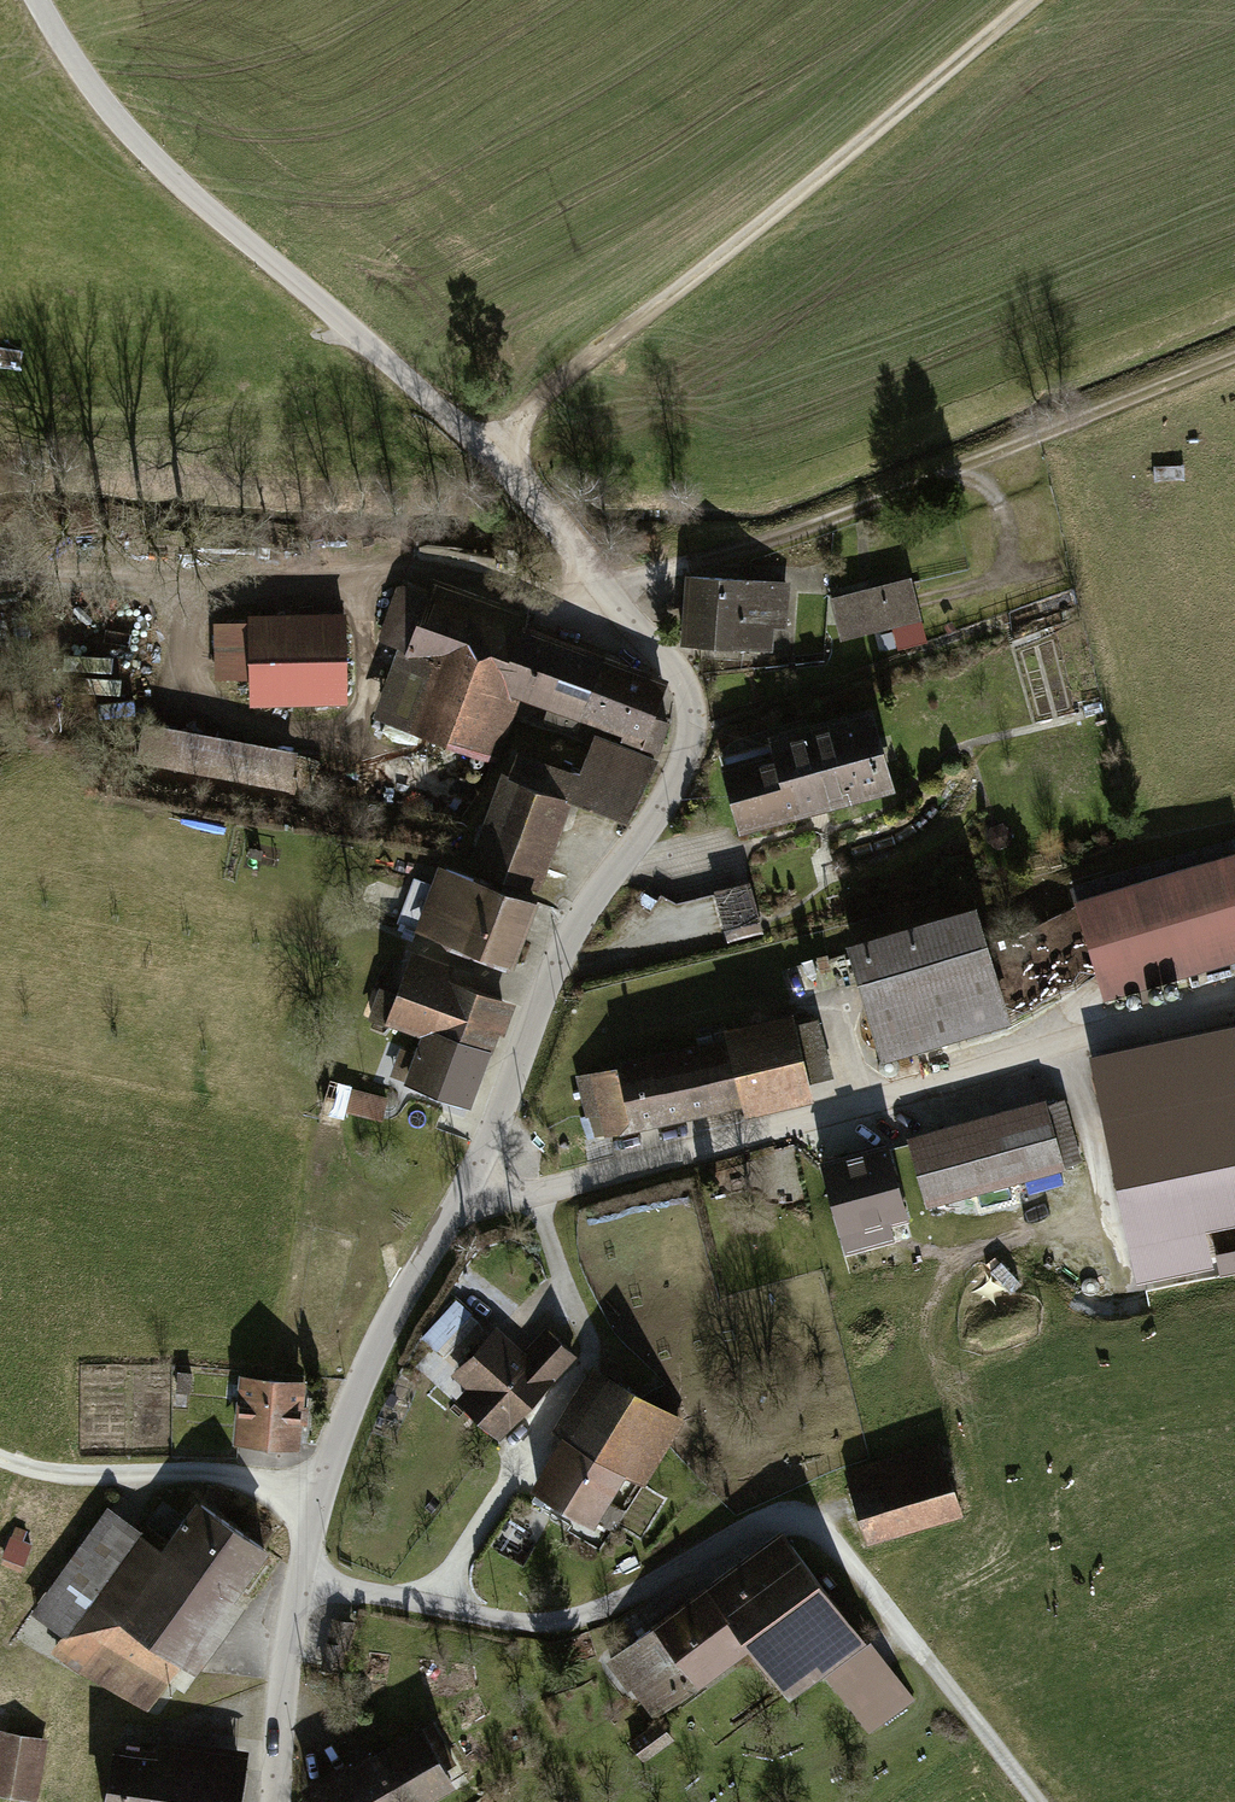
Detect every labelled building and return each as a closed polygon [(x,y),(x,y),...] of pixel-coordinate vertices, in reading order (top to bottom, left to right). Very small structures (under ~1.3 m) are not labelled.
[(903,573),(834,594),(849,641),(917,619),(903,573)] [(786,582),(689,576),(685,644),(766,649),(768,624),(783,625),(786,582)] [(417,726),(495,755),(505,728),(489,722),(503,685),(552,702),(544,721),(574,732),(581,714),(632,733),(630,740),(659,752),(670,723),(653,716),(663,690),(633,674),(633,675),(604,661),(404,586),(383,639),(409,649),(442,661),(417,726)] [(345,622),(254,624),(254,664),(255,696),(346,695),(345,622)] [(254,664),(254,624),(217,624),(218,664),(254,664)] [(442,661),(409,649),(385,715),(417,726),(442,661)] [(74,692),(116,693),(117,657),(75,656),(74,692)] [(877,689),(739,730),(769,827),(907,786),(877,689)] [(294,756),(145,727),(139,759),(287,788),(294,756)] [(477,866),(532,885),(564,797),(630,818),(654,763),(598,739),(579,782),(522,758),(477,866)] [(1128,991),(1234,961),(1234,859),(1102,897),(1128,991)] [(510,963),(533,900),(446,869),(446,870),(439,868),(433,885),(440,887),(424,931),(510,963)] [(440,887),(433,885),(415,877),(399,922),(424,931),(440,887)] [(751,882),(714,894),(730,944),(768,931),(751,882)] [(870,931),(905,1046),(1024,1011),(989,895),(870,931)] [(444,1035),(428,1080),(486,1101),(525,993),(433,960),(410,1023),(444,1035)] [(790,1032),(580,1079),(594,1140),(804,1093),(790,1032)] [(333,1080),(325,1106),(384,1124),(392,1098),(333,1080)] [(932,1130),(954,1196),(1094,1150),(1072,1084),(932,1130)] [(885,1149),(824,1165),(842,1236),(904,1220),(885,1149)] [(457,1301),(425,1339),(451,1360),(482,1321),(457,1301)] [(525,1312),(468,1385),(530,1433),(587,1360),(525,1312)] [(614,1348),(541,1471),(632,1525),(705,1403),(614,1348)] [(315,1370),(260,1372),(262,1446),(317,1444),(315,1370)] [(964,1429),(871,1456),(893,1532),(986,1506),(964,1429)] [(134,1508),(68,1599),(96,1620),(84,1638),(181,1708),(290,1556),(209,1498),(179,1540),(134,1508)] [(25,1565),(35,1543),(15,1534),(5,1556),(25,1565)] [(861,1638),(786,1540),(713,1595),(750,1643),(788,1693),(861,1638)] [(750,1643),(713,1595),(661,1635),(657,1630),(612,1662),(628,1685),(633,1683),(651,1709),(722,1656),(726,1661),(750,1643)] [(909,1701),(889,1674),(851,1703),(871,1729),(909,1701)] [(329,1777),(342,1801),(428,1801),(472,1779),(440,1718),(329,1777)] [(68,1724),(21,1720),(16,1781),(62,1785),(68,1724)] [(243,1767),(120,1749),(112,1801),(238,1801),(243,1767)]
